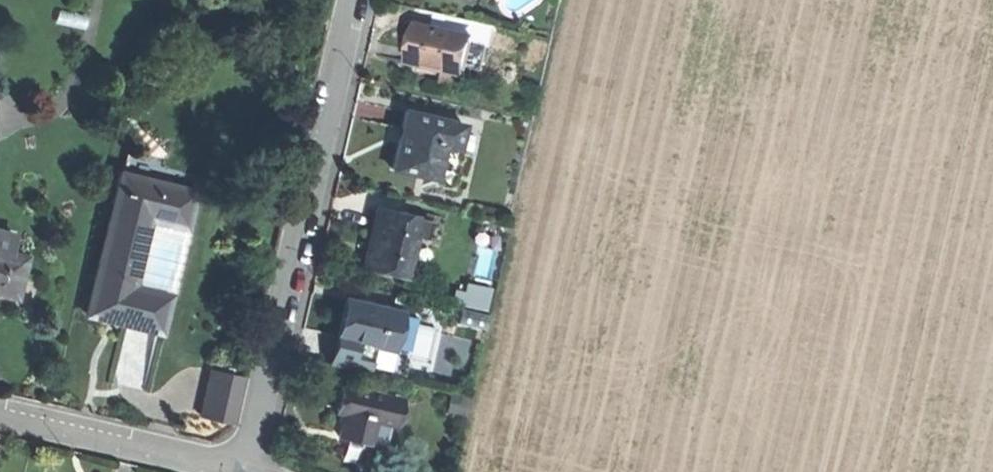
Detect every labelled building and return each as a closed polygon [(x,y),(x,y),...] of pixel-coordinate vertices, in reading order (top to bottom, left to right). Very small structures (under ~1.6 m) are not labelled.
[(464,72),(472,35),(444,29),(445,22),(430,19),(428,26),(416,23),(412,44),(408,60),(464,72)] [(478,36),(472,35),(464,72),(469,74),(471,65),(481,67),(486,43),(477,41),(478,36)] [(458,145),(464,120),(406,106),(398,138),(391,166),(435,177),(444,142),(458,145)] [(161,178),(166,158),(130,149),(90,311),(123,320),(164,330),(174,291),(144,284),(162,214),(190,221),(198,187),(161,178)] [(425,235),(429,219),(377,207),(370,235),(364,262),(408,272),(417,234),(425,235)] [(6,250),(11,232),(0,230),(0,249),(6,250)] [(6,250),(0,249),(0,293),(14,297),(25,255),(6,250)] [(485,281),(467,277),(464,286),(482,291),(485,281)] [(391,345),(400,308),(370,301),(372,294),(355,290),(354,296),(345,294),(341,314),(336,332),(391,345)] [(232,409),(243,364),(213,357),(203,402),(232,409)] [(396,394),(341,381),(338,395),(335,407),(342,409),(337,433),(364,440),(370,415),(390,420),(396,394)]
